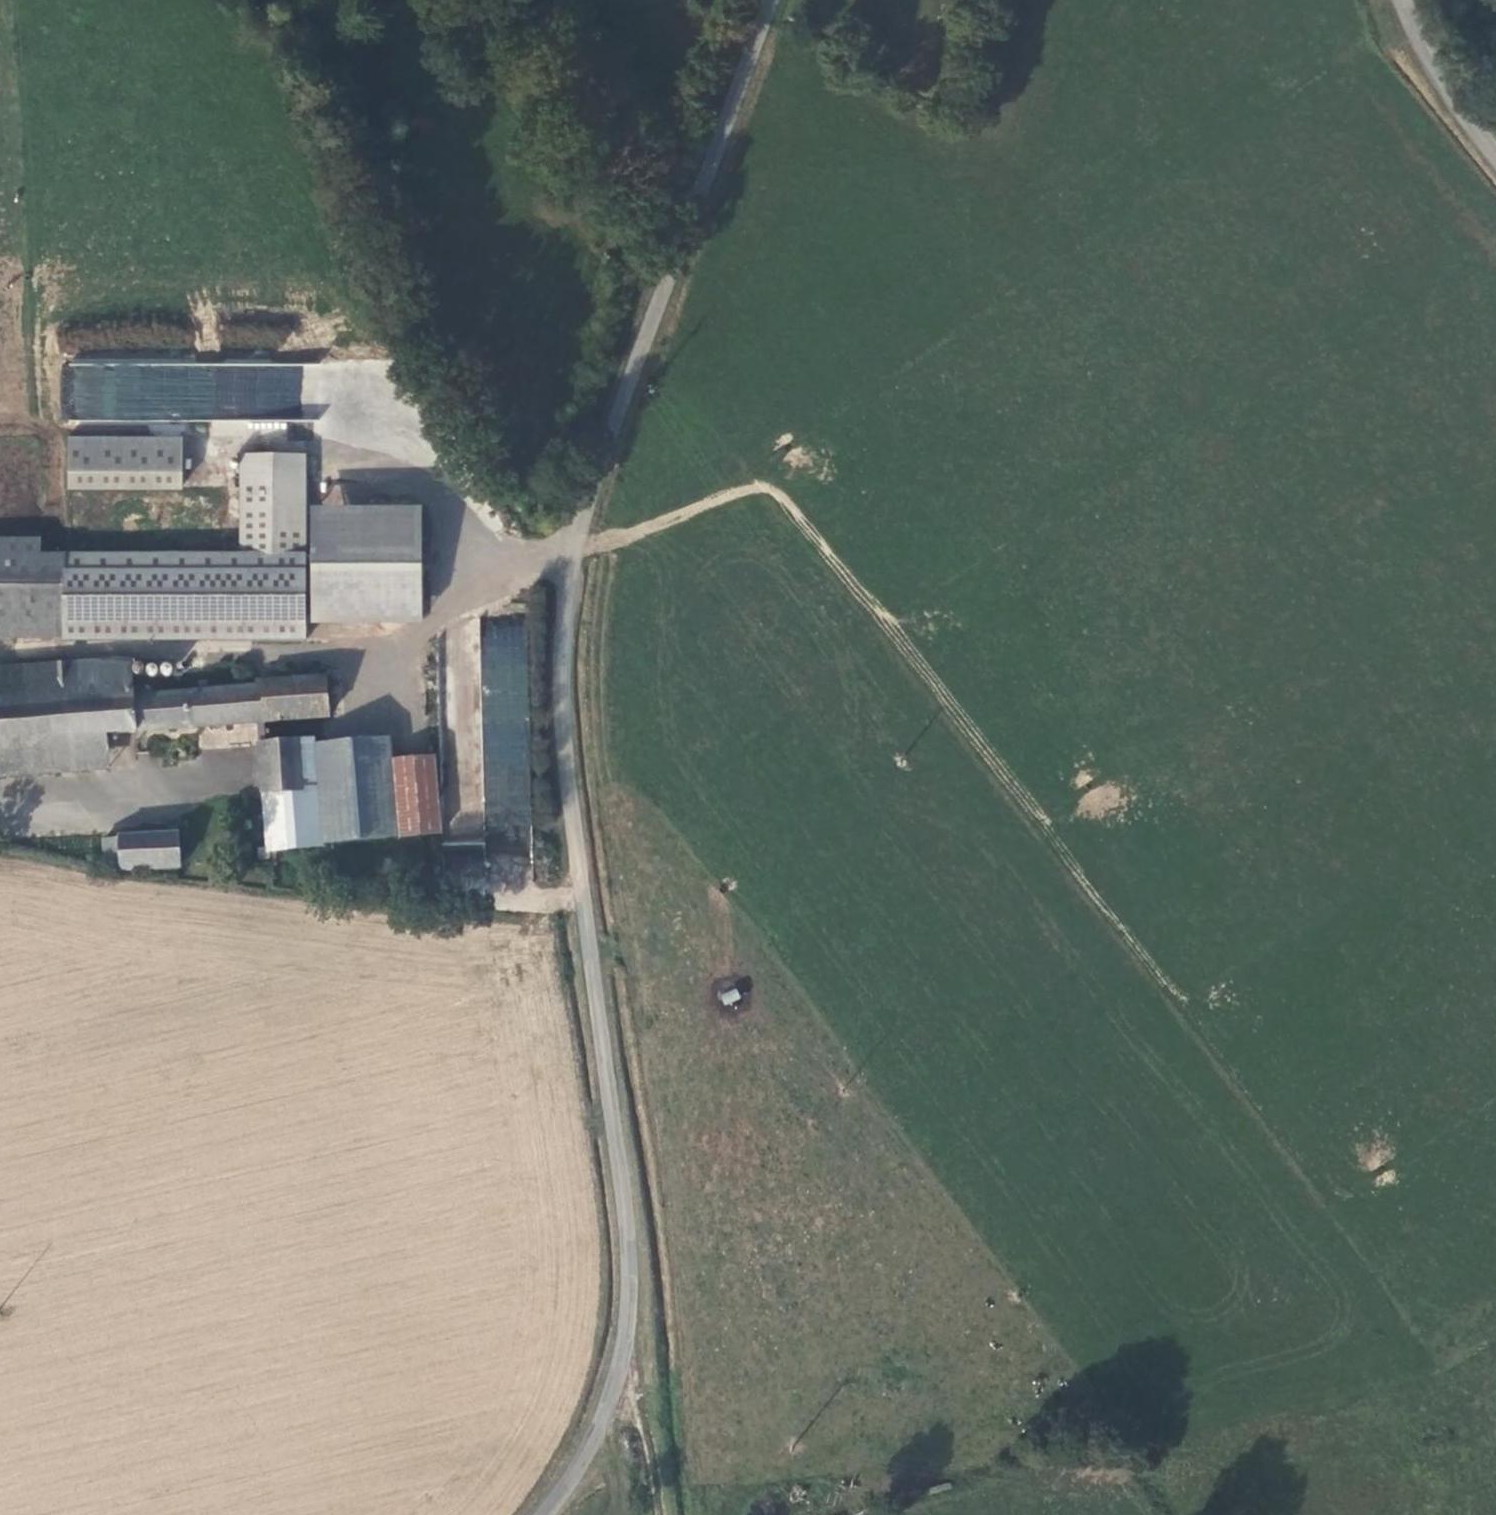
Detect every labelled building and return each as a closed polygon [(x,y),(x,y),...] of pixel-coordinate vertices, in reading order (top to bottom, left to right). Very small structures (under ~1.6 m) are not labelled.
[(65,360),(63,416),(235,422),(237,367),(205,366),(205,365),(65,360)] [(180,436),(71,437),(72,489),(183,488),(180,436)] [(66,639),(66,643),(307,641),(305,456),(242,456),(243,556),(40,557),(41,543),(0,543),(0,640),(66,639)] [(105,736),(139,732),(330,717),(325,680),(250,685),(251,692),(148,699),(147,692),(134,691),(133,660),(0,669),(0,744),(105,736)] [(322,843),(484,829),(476,757),(416,759),(413,734),(321,742),(325,790),(263,796),(268,857),(323,851),(322,843)] [(0,744),(0,778),(109,770),(105,736),(0,744)] [(325,790),(321,742),(259,747),(263,796),(325,790)] [(122,872),(181,867),(180,833),(120,839),(122,872)] [(102,840),(105,872),(122,872),(120,839),(102,840)]
